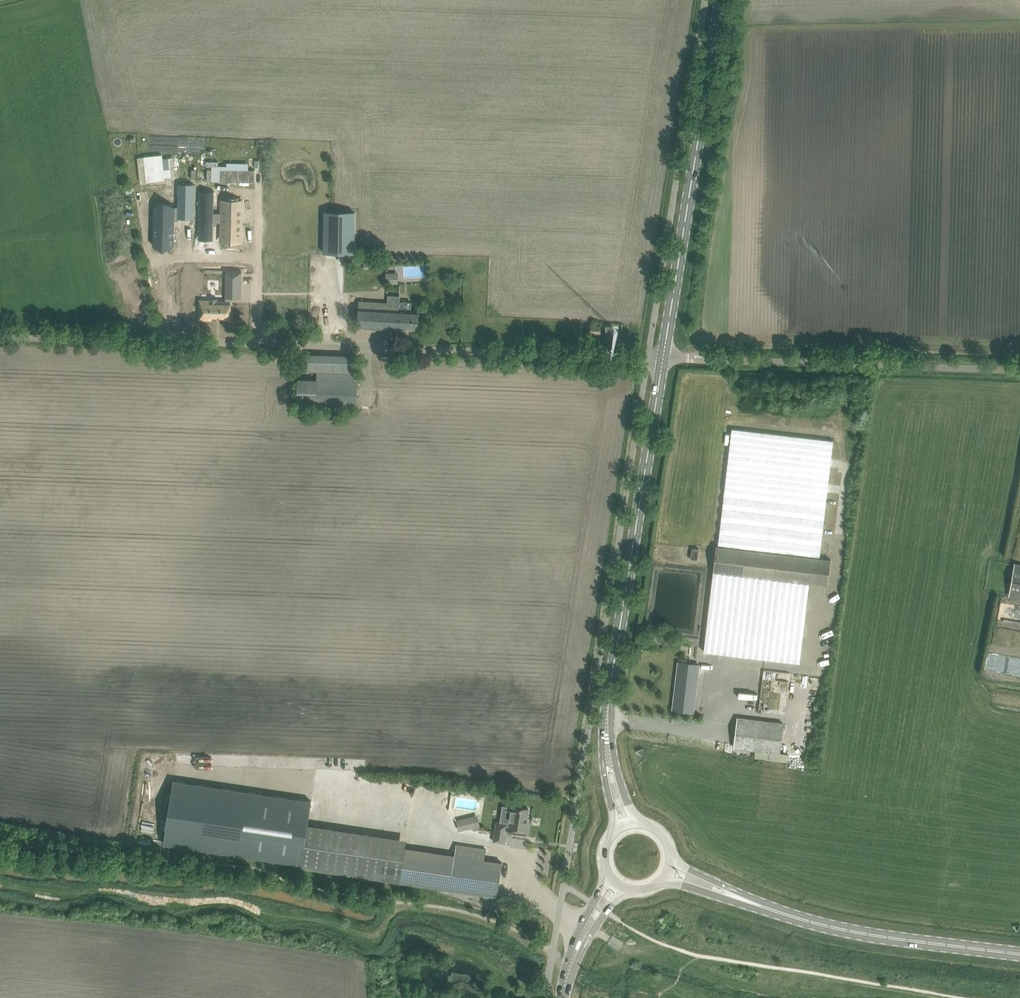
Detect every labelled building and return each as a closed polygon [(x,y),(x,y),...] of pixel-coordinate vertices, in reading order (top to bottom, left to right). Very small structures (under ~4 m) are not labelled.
[(163,155),(144,157),(147,182),(165,180),(164,171),(175,170),(174,157),(163,159),(163,155)] [(220,169),(220,181),(256,182),(256,170),(220,169)] [(155,213),(155,245),(174,245),(174,219),(178,219),(178,217),(194,218),(195,184),(179,183),(179,206),(174,205),(174,207),(174,213),(155,213)] [(200,190),(199,226),(214,227),(214,221),(222,221),(221,240),(240,241),(241,207),(222,207),(222,213),(214,213),(215,191),(200,190)] [(325,212),(324,252),(354,253),(355,213),(334,213),(325,212)] [(200,300),(200,319),(211,319),(211,318),(231,318),(231,301),(231,298),(231,292),(241,292),(242,272),(226,271),(226,300),(218,300),(218,298),(210,298),(210,300),(200,300)] [(398,283),(398,273),(386,273),(386,284),(398,283)] [(359,301),(358,317),(358,327),(418,330),(419,310),(411,310),(411,302),(399,302),(399,296),(388,296),(388,303),(359,301)] [(297,403),(317,404),(357,406),(358,382),(357,381),(358,356),(308,354),(307,371),(317,371),(317,380),(298,379),(297,403)] [(732,428),(706,646),(705,651),(800,662),(809,583),(828,585),(831,559),(820,558),(833,440),(766,432),(732,428)] [(691,559),(698,559),(699,549),(692,548),(691,559)] [(1016,569),(1010,599),(1019,601),(1019,570),(1016,569)] [(684,636),(683,643),(698,645),(699,638),(684,636)] [(679,662),(673,710),(683,711),(693,712),(699,665),(697,664),(679,662)] [(761,703),(788,704),(789,671),(762,670),(761,703)] [(738,718),(734,748),(755,750),(755,757),(787,761),(788,754),(780,753),(783,723),(738,718)] [(302,863),(307,825),(311,800),(173,779),(164,843),(302,863)] [(494,841),(495,841),(505,842),(507,828),(527,831),(529,822),(527,822),(529,808),(512,806),(509,824),(497,822),(494,841)] [(481,829),(477,815),(456,820),(459,831),(470,828),(481,829)] [(406,839),(357,832),(307,825),(301,867),(351,874),(497,896),(502,862),(484,860),(486,849),(456,844),(455,855),(405,848),(406,839)]
